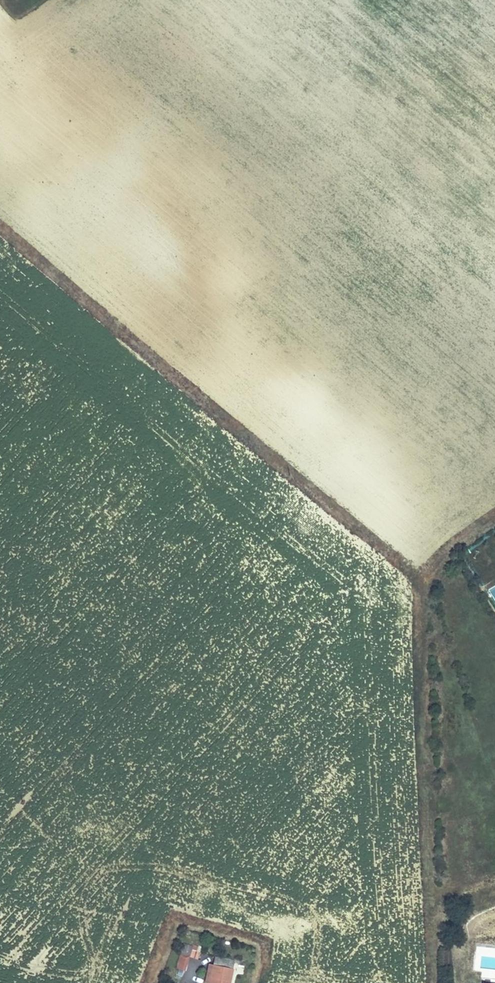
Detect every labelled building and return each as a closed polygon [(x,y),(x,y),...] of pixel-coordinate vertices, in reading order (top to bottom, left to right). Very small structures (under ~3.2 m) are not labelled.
[(193,949),(194,946),(184,943),(177,969),(186,971),(193,949)] [(212,966),(210,982),(234,982),(238,964),(218,961),(217,967),(212,966)]
